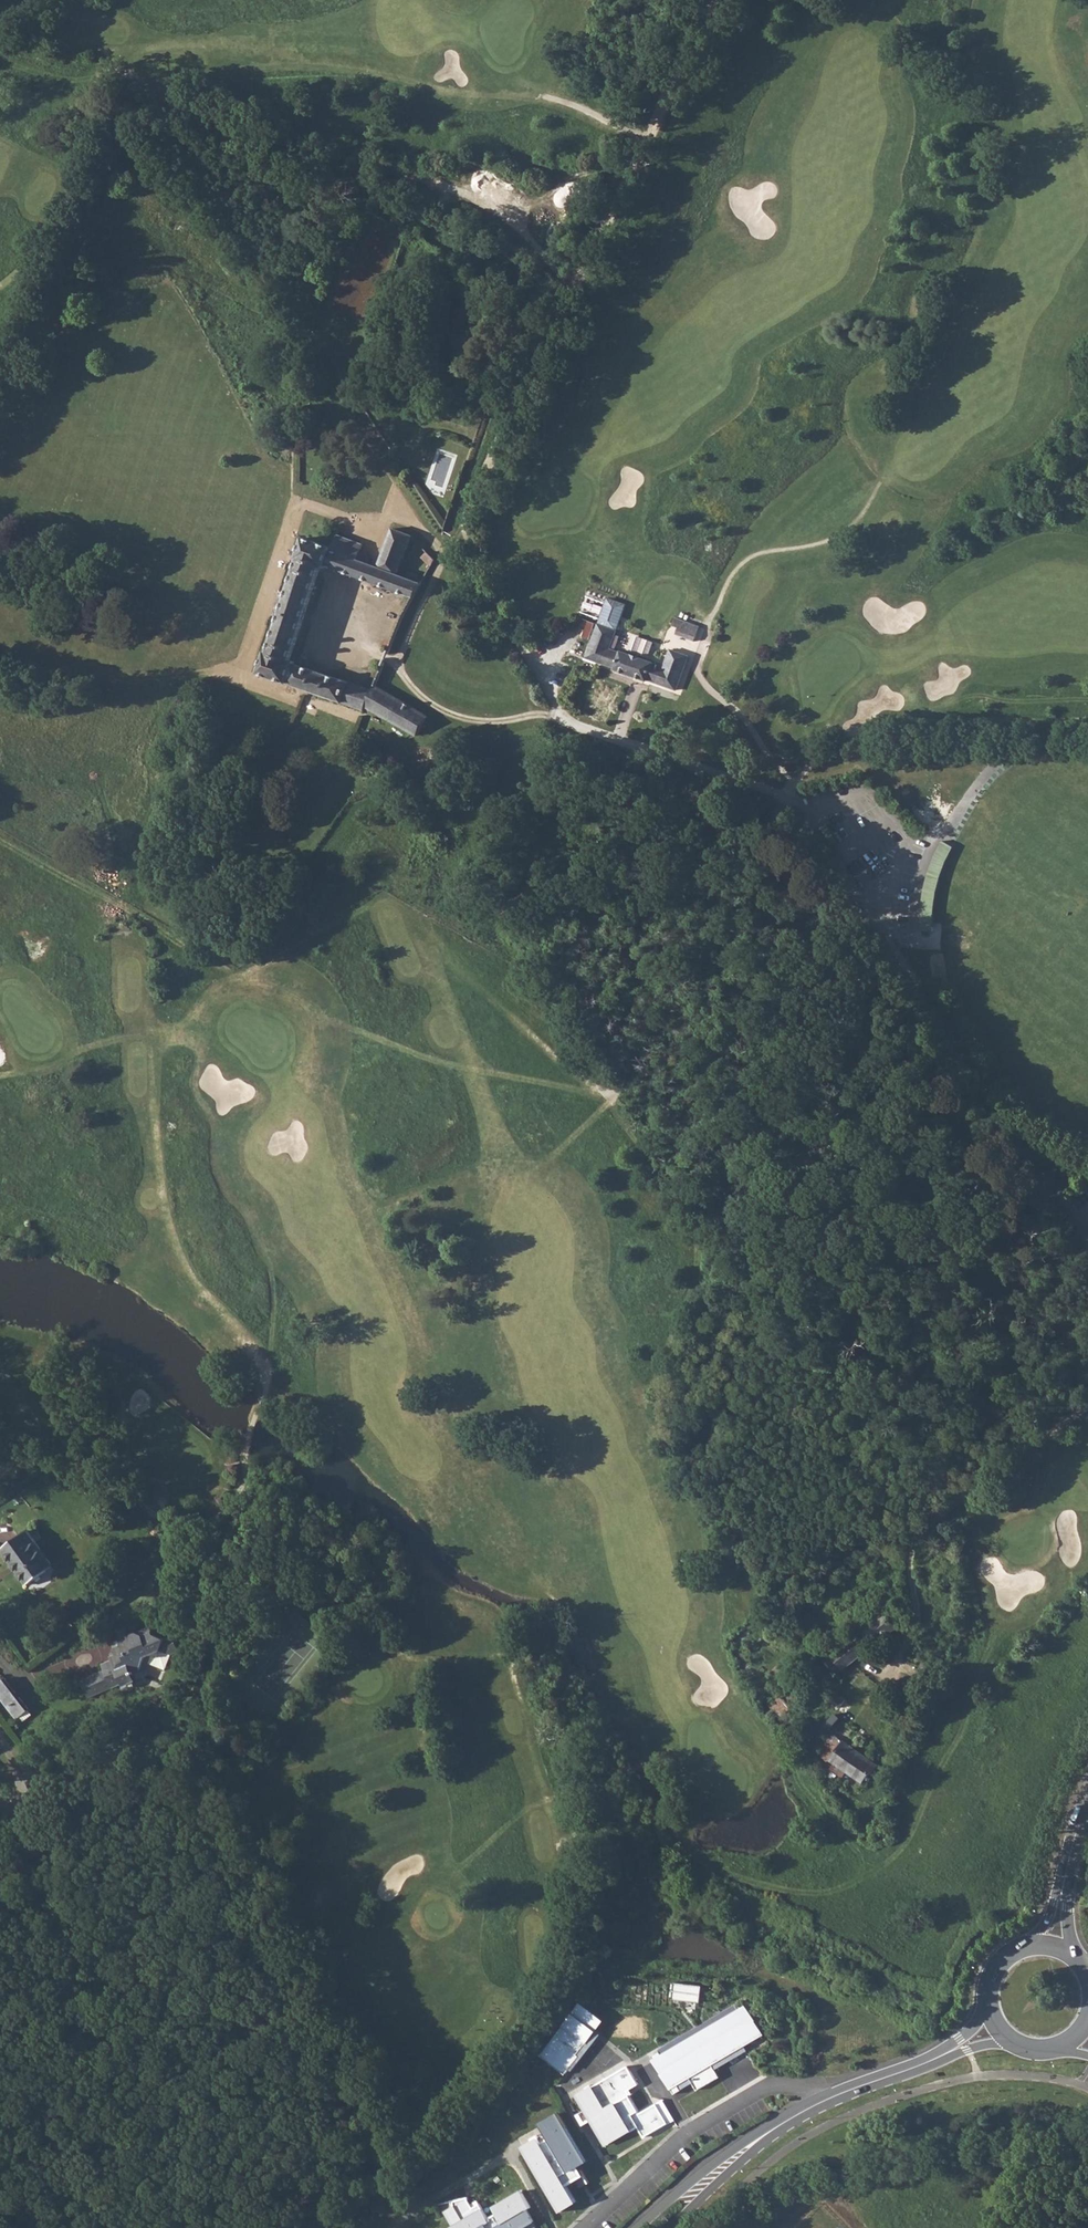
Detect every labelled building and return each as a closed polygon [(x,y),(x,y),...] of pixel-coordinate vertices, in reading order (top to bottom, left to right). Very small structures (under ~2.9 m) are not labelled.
[(287,596),(280,614),(268,651),(266,651),(259,671),(365,708),(367,705),(417,733),(427,714),(375,684),(373,688),(295,663),(296,661),(290,658),(304,619),(308,606),(325,568),(326,565),(414,597),(422,582),(418,581),(408,577),(398,573),(412,535),(393,528),(379,567),(368,563),(370,556),(367,551),(360,549),(362,543),(337,535),(332,548),(303,538),(297,558),(299,560),(287,596)] [(428,550),(421,558),(431,567),(436,558),(428,550)] [(609,596),(587,657),(617,667),(616,669),(648,680),(649,679),(677,689),(689,657),(670,649),(664,666),(651,661),(652,659),(623,650),(622,651),(611,648),(627,603),(609,596)] [(676,632),(696,639),(701,625),(675,615),(672,623),(679,626),(676,632)] [(589,620),(584,636),(593,639),(598,623),(589,620)] [(649,653),(652,638),(633,635),(630,649),(649,653)] [(28,1529),(18,1537),(2,1548),(28,1584),(48,1570),(30,1545),(36,1540),(28,1529)] [(862,1654),(886,1636),(906,1621),(894,1606),(865,1628),(831,1654),(829,1652),(826,1652),(826,1655),(827,1657),(826,1658),(837,1673),(862,1654)] [(112,1668),(106,1670),(82,1680),(89,1697),(93,1698),(111,1690),(113,1687),(122,1682),(127,1680),(131,1682),(136,1680),(133,1671),(141,1668),(145,1656),(152,1653),(155,1654),(152,1661),(166,1666),(171,1653),(181,1649),(174,1633),(165,1637),(154,1633),(151,1625),(138,1630),(133,1630),(129,1632),(126,1626),(117,1630),(120,1638),(116,1640),(118,1644),(114,1646),(116,1652),(111,1655),(112,1658),(114,1662),(112,1668)] [(809,1674),(799,1682),(805,1689),(809,1693),(818,1686),(809,1674)] [(15,1690),(2,1699),(16,1718),(29,1709),(15,1690)] [(788,1703),(782,1696),(770,1706),(780,1718),(792,1708),(788,1703)] [(826,1754),(823,1758),(828,1761),(829,1758),(837,1764),(833,1769),(845,1777),(849,1772),(864,1783),(878,1765),(833,1731),(826,1742),(829,1745),(824,1753),(826,1754)] [(31,1786),(35,1793),(49,1783),(44,1777),(31,1786)] [(671,1981),(670,1992),(704,1996),(705,1985),(671,1981)] [(540,2055),(565,2074),(579,2055),(577,2054),(603,2020),(581,2002),(540,2055)] [(660,2050),(652,2055),(674,2094),(681,2089),(678,2083),(689,2077),(697,2090),(719,2077),(712,2063),(763,2033),(746,2005),(662,2054),(660,2050)] [(624,2060),(574,2091),(577,2095),(627,2064),(624,2060)] [(591,2118),(606,2143),(630,2129),(631,2131),(638,2126),(644,2136),(667,2122),(656,2103),(640,2113),(629,2095),(633,2093),(630,2088),(638,2084),(628,2066),(577,2095),(585,2109),(580,2112),(585,2121),(591,2118)] [(555,2202),(560,2210),(576,2201),(569,2190),(567,2185),(573,2182),(572,2181),(576,2179),(581,2187),(589,2183),(578,2165),(586,2160),(566,2127),(566,2126),(559,2113),(543,2122),(551,2137),(541,2143),(539,2138),(523,2147),(533,2164),(534,2163),(555,2202)] [(532,2221),(533,2220),(527,2209),(530,2207),(521,2190),(495,2206),(498,2213),(491,2217),(492,2219),(489,2220),(477,2200),(471,2203),(468,2199),(468,2197),(458,2199),(453,2200),(454,2206),(446,2211),(454,2226),(453,2227),(454,2227),(536,2227),(532,2221)]
